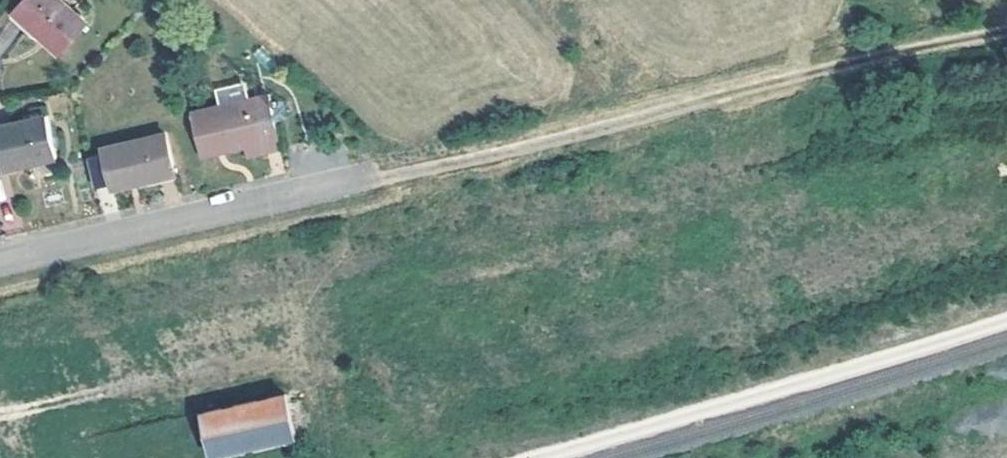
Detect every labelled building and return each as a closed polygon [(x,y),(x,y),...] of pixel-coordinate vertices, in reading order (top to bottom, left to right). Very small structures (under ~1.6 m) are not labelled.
[(18,12),(60,53),(87,24),(62,0),(29,0),(18,12)] [(242,145),(245,157),(282,149),(271,98),(191,115),(200,159),(220,155),(219,150),(242,145)] [(0,123),(0,145),(6,168),(55,156),(44,112),(0,123)] [(108,152),(90,157),(96,185),(114,181),(115,186),(174,174),(166,135),(107,148),(111,167),(108,152)] [(204,418),(207,428),(214,457),(282,442),(295,439),(284,398),(204,418)]
